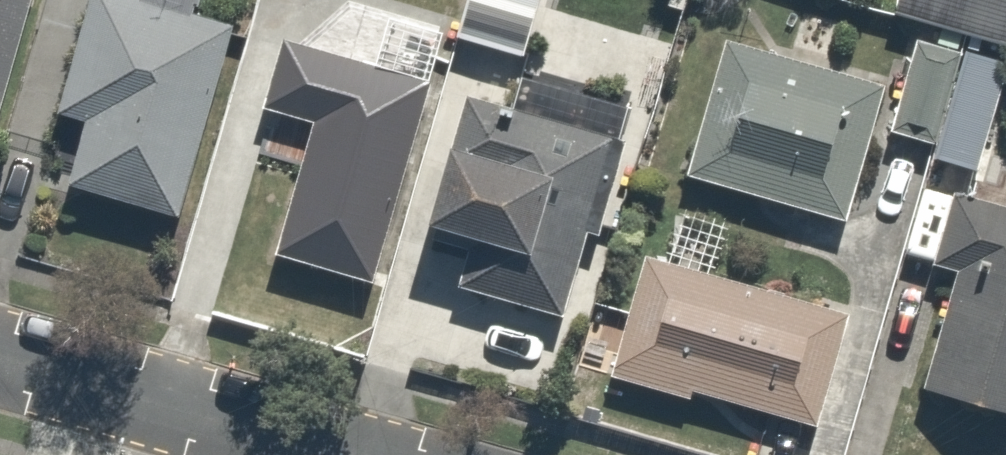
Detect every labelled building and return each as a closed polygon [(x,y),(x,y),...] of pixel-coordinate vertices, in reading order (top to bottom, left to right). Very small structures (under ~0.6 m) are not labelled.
[(10,0),(0,0),(0,43),(10,0)] [(43,107),(66,113),(45,196),(170,228),(224,15),(179,4),(180,0),(70,0),(43,107)] [(437,43),(635,104),(659,28),(612,14),(617,0),(450,0),(437,43)] [(879,17),(1003,47),(1005,45),(1005,0),(884,0),(879,17)] [(876,86),(714,34),(671,170),(833,222),(876,86)] [(414,76),(265,36),(246,108),(293,121),(259,249),(360,276),(414,76)] [(904,42),(882,131),(920,140),(917,151),(970,164),(994,64),(904,42)] [(604,133),(496,106),(504,72),(446,58),(437,92),(404,226),(452,238),(438,293),(557,323),(604,133)] [(938,182),(912,261),(942,271),(904,384),(1005,419),(1005,205),(938,182)] [(688,387),(810,420),(841,302),(626,244),(590,376),(684,401),(688,387)]
